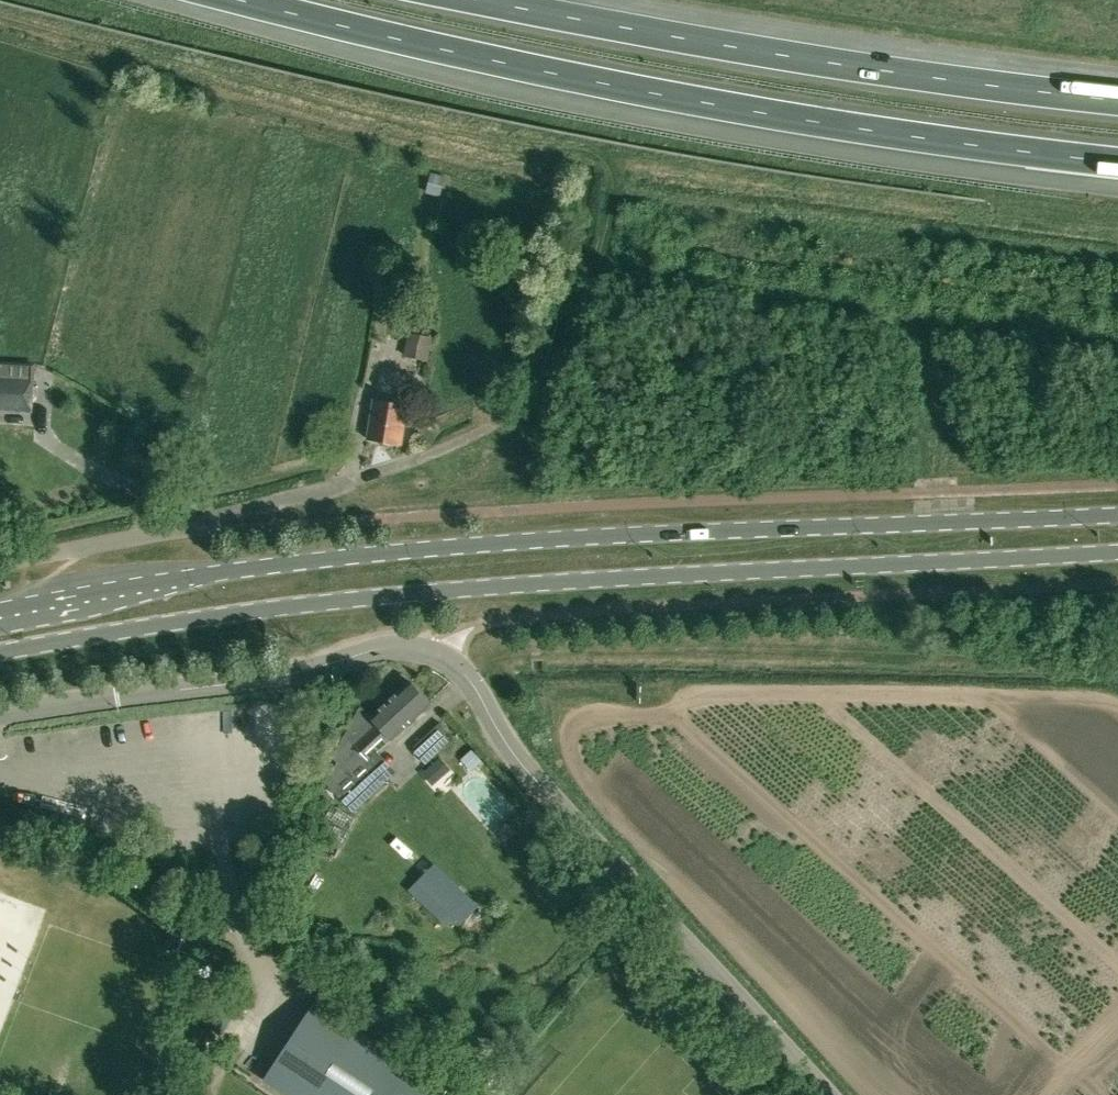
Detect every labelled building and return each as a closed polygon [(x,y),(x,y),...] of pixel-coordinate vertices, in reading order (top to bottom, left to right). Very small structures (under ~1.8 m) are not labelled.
[(430,182),(443,186),(446,175),(433,172),(430,182)] [(433,337),(409,331),(403,355),(428,361),(433,337)] [(30,408),(34,364),(0,362),(0,405),(30,408)] [(367,438),(402,444),(409,403),(374,397),(367,438)] [(354,812),(369,797),(387,780),(369,759),(391,738),(392,739),(431,703),(410,681),(371,716),(361,705),(333,757),(341,766),(325,781),(335,792),(354,812)] [(414,752),(426,765),(451,742),(443,734),(448,730),(441,722),(414,746),(414,752)] [(481,761),(471,750),(460,760),(471,771),(481,761)] [(501,828),(501,835),(506,841),(515,833),(506,823),(501,828)] [(469,898),(432,864),(407,891),(421,903),(428,896),(451,917),(447,921),(459,932),(479,912),(466,900),(469,898)] [(264,1079),(288,1094),(442,1094),(446,1087),(315,1001),(315,1002),(335,1015),(284,1091),(264,1078),(264,1079)]
